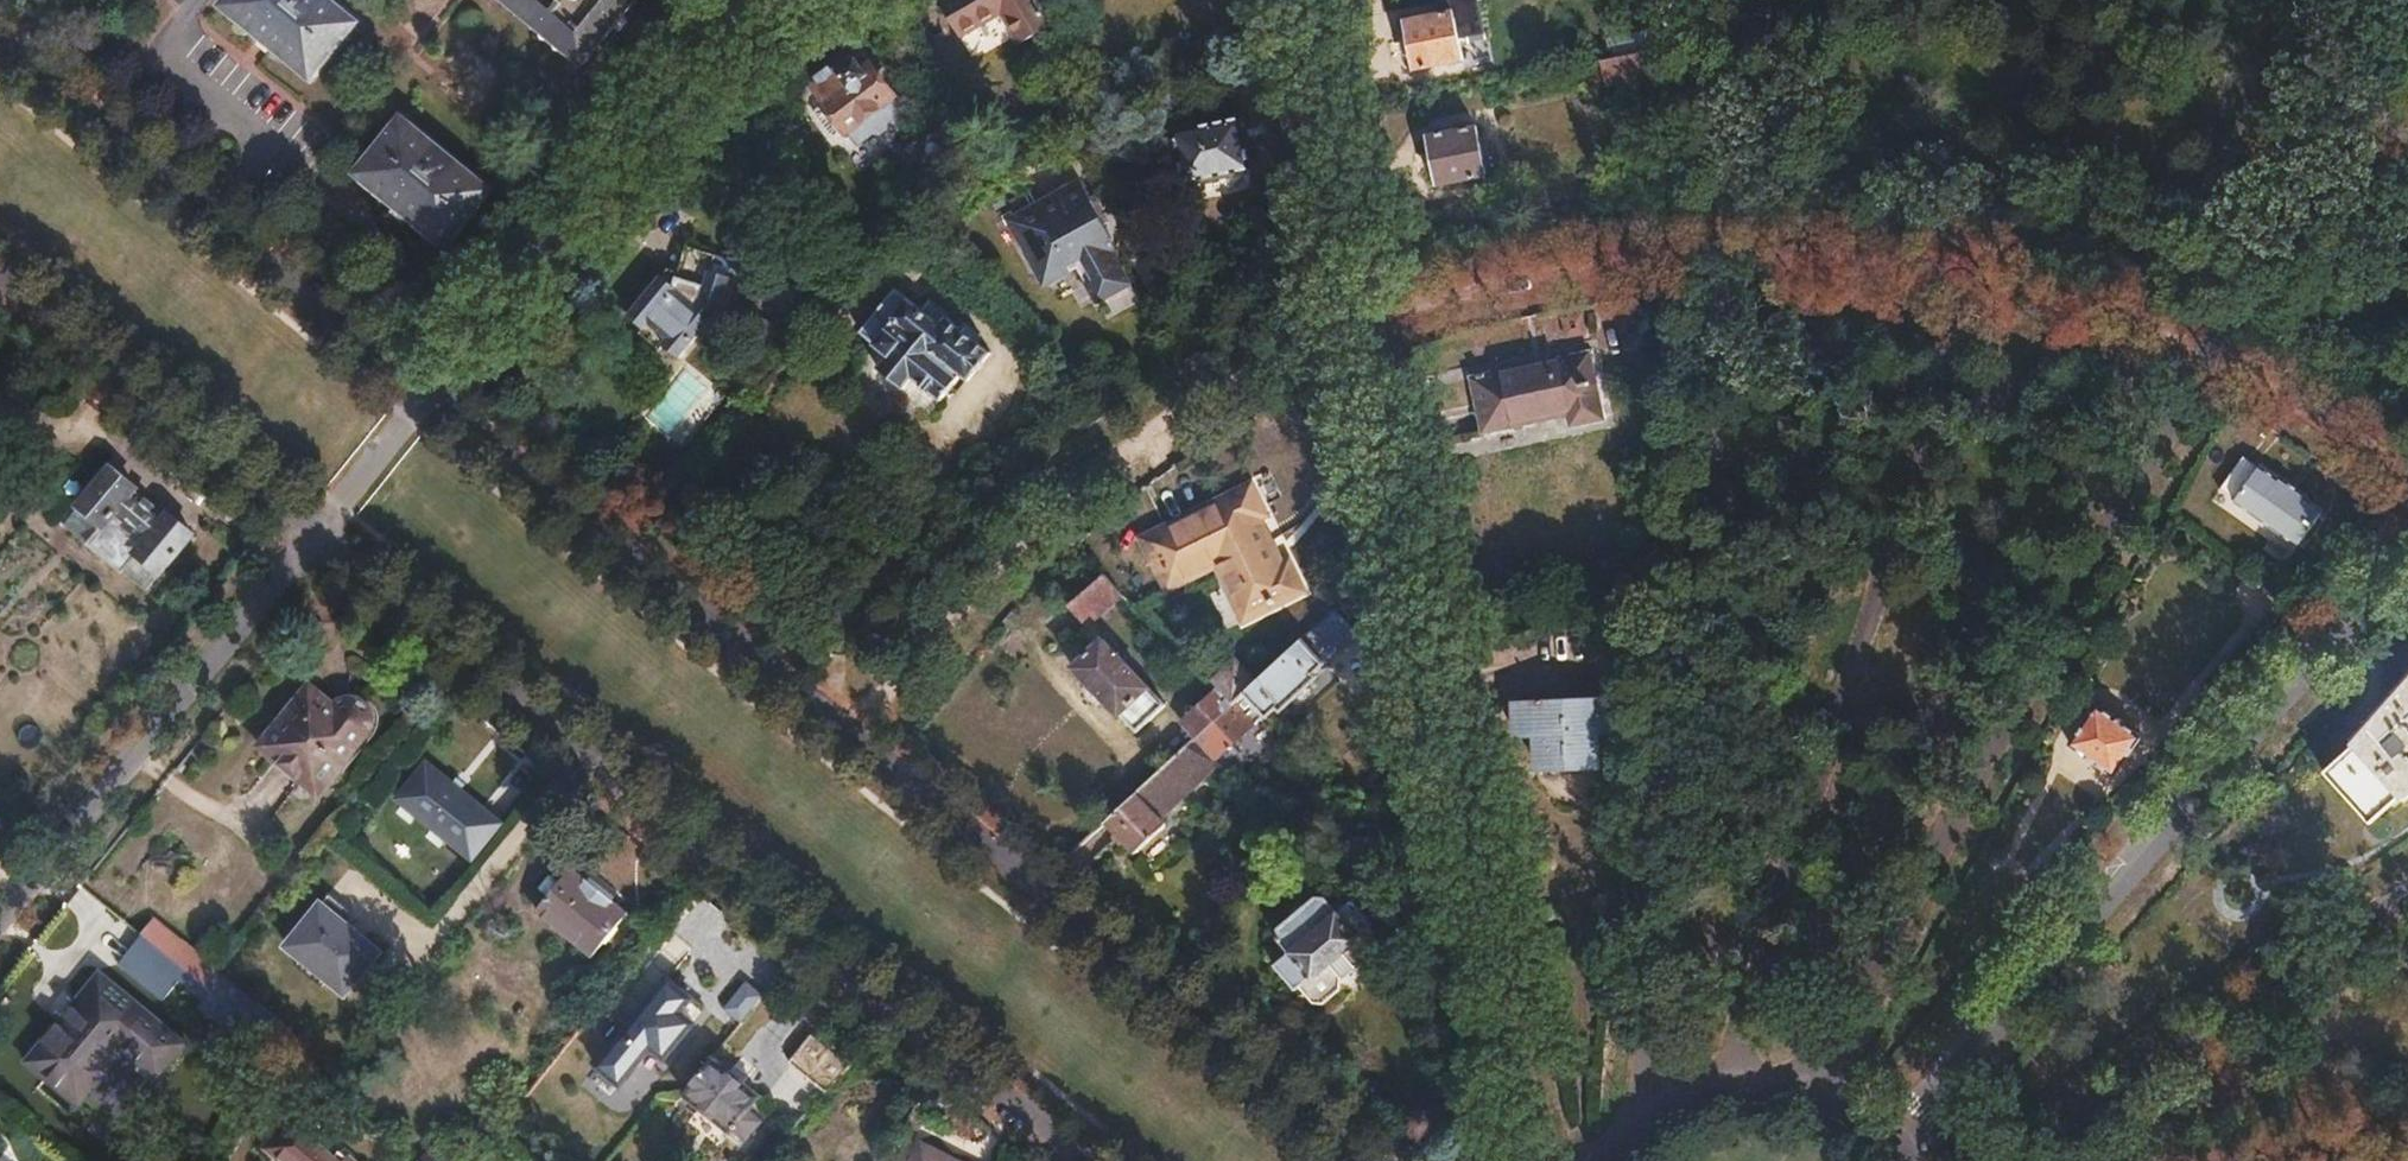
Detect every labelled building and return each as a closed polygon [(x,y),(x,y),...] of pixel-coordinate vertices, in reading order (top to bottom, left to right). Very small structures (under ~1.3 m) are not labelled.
[(220,6),(263,42),(310,81),(357,23),(330,0),(225,0),(220,6)] [(584,66),(625,16),(638,0),(503,0),(584,66)] [(936,2),(955,38),(998,15),(1014,46),(1048,28),(1033,0),(939,0),(936,2)] [(1454,11),(1404,21),(1414,70),(1464,61),(1454,11)] [(1665,29),(1606,40),(1610,60),(1669,49),(1665,29)] [(1610,60),(1600,62),(1605,87),(1674,75),(1669,49),(1610,60)] [(816,89),(815,96),(844,134),(847,132),(859,149),(872,140),(879,142),(886,137),(886,130),(902,118),(889,102),(891,100),(871,73),(864,77),(855,66),(844,74),(840,71),(816,89)] [(401,116),(352,173),(398,211),(445,249),(492,190),(401,116)] [(1239,119),(1170,134),(1181,187),(1250,172),(1239,119)] [(1477,128),(1426,137),(1436,186),(1486,177),(1477,128)] [(1027,189),(1005,201),(1014,218),(1028,243),(1022,246),(1041,279),(1053,282),(1062,277),(1059,271),(1071,265),(1074,271),(1078,269),(1080,272),(1085,269),(1092,281),(1086,284),(1097,304),(1130,285),(1107,243),(1113,239),(1104,223),(1096,221),(1090,211),(1093,204),(1081,181),(1061,192),(1064,197),(1039,211),(1027,189)] [(1014,218),(1009,221),(1022,246),(1028,243),(1014,218)] [(668,288),(655,279),(623,323),(640,336),(645,329),(663,343),(658,349),(676,360),(720,300),(722,276),(707,273),(714,254),(683,248),(670,279),(698,287),(699,301),(688,313),(664,296),(668,288)] [(1071,265),(1059,271),(1062,277),(1074,271),(1071,265)] [(1085,269),(1080,272),(1086,284),(1092,281),(1085,269)] [(898,293),(862,336),(887,356),(876,369),(902,391),(913,378),(940,401),(962,376),(969,382),(991,355),(977,344),(980,340),(980,333),(970,325),(965,326),(961,331),(948,321),(942,328),(898,293)] [(1588,354),(1473,380),(1484,431),(1568,413),(1571,425),(1601,418),(1588,354)] [(2237,458),(2215,488),(2236,502),(2240,496),(2257,508),(2255,511),(2279,528),(2281,525),(2300,538),(2317,514),(2298,501),(2301,497),(2277,480),(2274,484),(2237,458)] [(110,468),(80,507),(103,525),(88,545),(122,572),(137,554),(161,573),(192,535),(166,514),(163,518),(133,492),(135,489),(110,468)] [(1256,484),(1145,534),(1168,587),(1218,564),(1244,619),(1305,592),(1291,561),(1284,564),(1262,517),(1270,514),(1256,484)] [(80,507),(64,526),(88,545),(103,525),(80,507)] [(137,554),(122,572),(146,591),(161,573),(137,554)] [(1103,575),(1071,603),(1089,623),(1121,594),(1103,575)] [(1350,597),(1304,639),(1325,662),(1369,620),(1350,597)] [(1588,604),(1538,608),(1539,629),(1590,626),(1588,604)] [(1104,639),(1073,667),(1119,716),(1122,713),(1139,732),(1167,706),(1104,639)] [(1234,704),(1197,738),(1215,759),(1268,711),(1270,713),(1279,705),(1283,709),(1318,676),(1314,672),(1325,662),(1304,639),(1234,704)] [(2323,769),(2370,822),(2398,798),(2400,801),(2407,795),(2407,673),(2349,741),(2352,744),(2323,769)] [(308,687),(257,747),(316,795),(343,762),(338,758),(362,729),(365,724),(366,718),(364,712),(361,707),(356,703),(351,701),(345,701),(339,703),(334,707),(308,687)] [(1220,689),(1184,723),(1197,738),(1234,704),(1220,689)] [(1618,697),(1520,704),(1523,735),(1542,734),(1545,767),(1602,764),(1601,730),(1621,729),(1618,697)] [(2097,708),(2068,752),(2112,781),(2142,737),(2097,708)] [(1197,738),(1106,821),(1135,852),(1166,825),(1160,818),(1220,764),(1215,759),(1197,738)] [(425,761),(395,797),(467,858),(497,822),(425,761)] [(547,894),(534,910),(590,955),(626,912),(570,867),(557,883),(548,875),(538,887),(547,894)] [(392,946),(327,894),(285,943),(354,998),(392,946)] [(1284,951),(1268,964),(1288,988),(1291,986),(1305,1005),(1317,1005),(1382,956),(1384,945),(1369,926),(1371,924),(1352,899),(1337,910),(1326,897),(1314,896),(1273,927),(1273,937),(1284,951)] [(154,920),(141,937),(204,988),(217,972),(154,920)] [(141,937),(126,955),(156,980),(164,970),(206,1003),(213,995),(204,988),(141,937)] [(97,972),(26,1060),(78,1101),(123,1046),(156,1072),(182,1040),(97,972)] [(217,972),(204,988),(213,995),(258,1032),(272,1016),(217,972)] [(745,981),(726,1008),(744,1021),(763,995),(745,981)] [(671,1029),(652,1052),(669,1066),(661,1076),(684,1094),(682,1096),(730,1135),(733,1131),(745,1141),(762,1122),(749,1112),(761,1096),(713,1056),(709,1060),(671,1029)] [(815,1032),(791,1060),(828,1091),(851,1063),(815,1032)] [(266,1148),(281,1160),(353,1160),(339,1149),(334,1154),(317,1140),(321,1135),(295,1113),(266,1148)] [(912,1160),(955,1160),(920,1144),(912,1160)] [(424,1160),(449,1160),(434,1149),(424,1160)]
